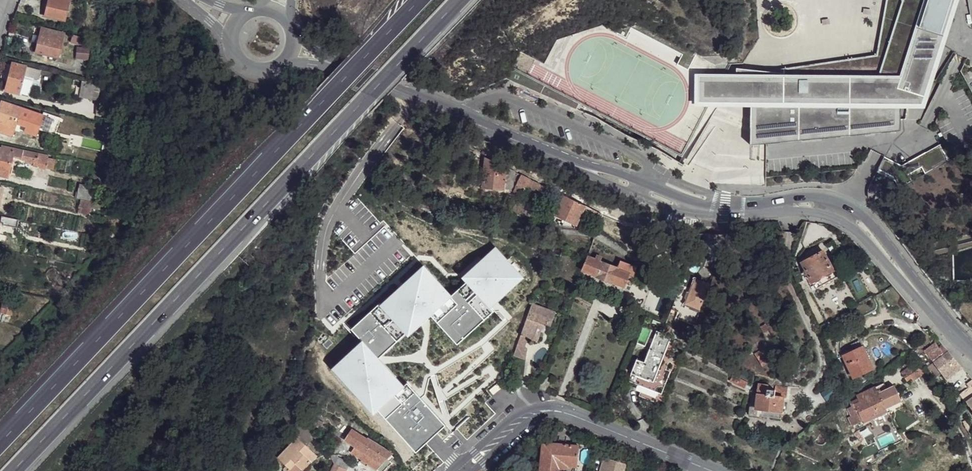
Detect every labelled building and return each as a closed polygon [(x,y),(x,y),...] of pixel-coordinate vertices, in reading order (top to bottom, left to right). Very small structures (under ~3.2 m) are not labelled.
[(46,16),(65,20),(69,0),(49,0),(46,16)] [(900,130),(900,104),(922,104),(955,0),(887,0),(877,56),(784,70),(784,76),(699,75),(699,102),(752,102),(751,145),(900,130)] [(43,29),(38,52),(60,57),(65,34),(43,29)] [(75,33),(73,42),(81,44),(83,35),(75,33)] [(91,47),(81,47),(80,59),(91,59),(91,47)] [(12,64),(5,90),(20,94),(20,93),(24,77),(33,78),(38,80),(40,79),(42,71),(12,64)] [(33,78),(24,77),(20,93),(29,95),(33,78)] [(102,86),(82,82),(80,97),(93,100),(94,92),(99,93),(100,93),(102,86)] [(0,109),(0,131),(12,136),(17,124),(26,127),(25,132),(30,134),(35,113),(3,102),(0,109)] [(113,105),(96,104),(95,115),(113,117),(113,105)] [(35,113),(30,134),(37,136),(45,116),(35,113)] [(4,177),(9,157),(32,161),(35,162),(37,153),(4,146),(2,150),(0,149),(0,176),(4,177)] [(37,153),(35,162),(32,161),(31,164),(37,165),(40,154),(37,153)] [(40,154),(37,165),(44,167),(46,156),(40,154)] [(484,165),(482,187),(511,189),(512,186),(513,173),(484,160),(484,165)] [(119,173),(115,185),(126,187),(129,175),(119,173)] [(521,176),(513,192),(520,196),(531,180),(521,176)] [(520,196),(520,197),(527,199),(530,194),(546,200),(551,189),(531,180),(520,196)] [(77,191),(75,197),(94,201),(95,195),(79,191),(77,191)] [(564,195),(556,214),(575,222),(579,216),(583,205),(564,195)] [(583,205),(579,216),(588,221),(590,217),(596,219),(599,207),(583,205)] [(6,219),(5,225),(14,227),(16,221),(6,219)] [(440,423),(444,417),(407,377),(403,380),(382,357),(406,334),(408,337),(431,316),(456,344),(457,345),(494,312),(494,311),(492,304),(496,298),(524,270),(495,241),(461,271),(465,275),(456,284),(451,289),(424,259),(395,283),(385,292),(377,299),(350,323),(359,334),(345,347),(330,362),(374,414),(378,410),(415,445),(427,435),(440,423)] [(823,251),(800,264),(811,283),(833,271),(823,251)] [(394,265),(396,256),(383,254),(382,263),(394,265)] [(587,257),(581,271),(594,276),(594,277),(611,284),(611,282),(622,287),(627,276),(628,273),(618,269),(587,257)] [(621,262),(618,269),(628,273),(627,276),(633,278),(638,268),(621,262)] [(793,269),(792,272),(798,284),(804,281),(797,267),(793,269)] [(683,303),(682,306),(698,312),(709,283),(693,277),(683,303)] [(0,309),(0,313),(9,314),(12,302),(2,300),(0,309)] [(675,300),(671,310),(679,313),(682,306),(683,303),(675,300)] [(534,302),(528,317),(545,323),(551,325),(557,310),(534,302)] [(679,313),(677,319),(693,325),(698,312),(682,306),(679,313)] [(528,317),(522,334),(529,337),(538,340),(545,323),(528,317)] [(693,325),(677,319),(676,323),(691,330),(693,325)] [(637,363),(630,381),(658,392),(663,379),(666,380),(669,371),(658,367),(670,338),(656,333),(642,364),(637,363)] [(529,337),(522,334),(518,344),(514,355),(524,359),(528,348),(525,347),(529,337)] [(939,340),(925,351),(932,360),(947,348),(939,340)] [(862,347),(843,356),(853,377),(872,368),(862,347)] [(947,348),(932,360),(943,373),(957,361),(947,348)] [(763,350),(756,353),(760,360),(764,366),(771,362),(763,350)] [(918,361),(906,371),(911,379),(913,382),(926,373),(924,370),(918,361)] [(943,373),(942,374),(947,380),(962,367),(957,361),(943,373)] [(906,371),(901,374),(907,383),(911,379),(906,371)] [(543,375),(538,387),(545,391),(550,378),(543,375)] [(733,375),(730,382),(745,389),(749,383),(733,375)] [(760,384),(755,406),(782,411),(784,397),(786,397),(787,386),(776,385),(775,389),(769,388),(769,385),(760,384)] [(960,393),(966,402),(971,397),(971,386),(971,385),(960,393)] [(875,387),(856,396),(858,399),(850,403),(851,406),(847,408),(851,415),(848,417),(852,426),(862,421),(864,424),(887,412),(886,409),(901,401),(894,386),(878,394),(875,387)] [(922,401),(917,405),(923,414),(929,410),(922,401)] [(750,406),(749,414),(780,419),(782,411),(755,406),(750,406)] [(351,429),(345,438),(363,451),(359,457),(376,468),(386,459),(391,454),(366,436),(365,438),(351,429)] [(296,435),(277,456),(285,464),(290,459),(294,462),(303,452),(307,456),(313,450),(296,435)] [(420,468),(417,470),(433,470),(425,462),(433,454),(423,443),(409,457),(420,468)] [(539,470),(575,470),(576,467),(579,446),(542,443),(539,470)] [(313,450),(307,456),(311,459),(317,454),(313,450)] [(303,452),(294,462),(303,469),(311,459),(307,456),(303,452)] [(329,470),(345,470),(350,462),(330,452),(329,454),(330,459),(332,463),(329,470)] [(599,470),(623,470),(625,464),(603,457),(599,470)] [(376,468),(380,470),(381,470),(389,461),(386,459),(376,468)] [(286,470),(287,470),(301,470),(303,469),(294,462),(286,470)]
